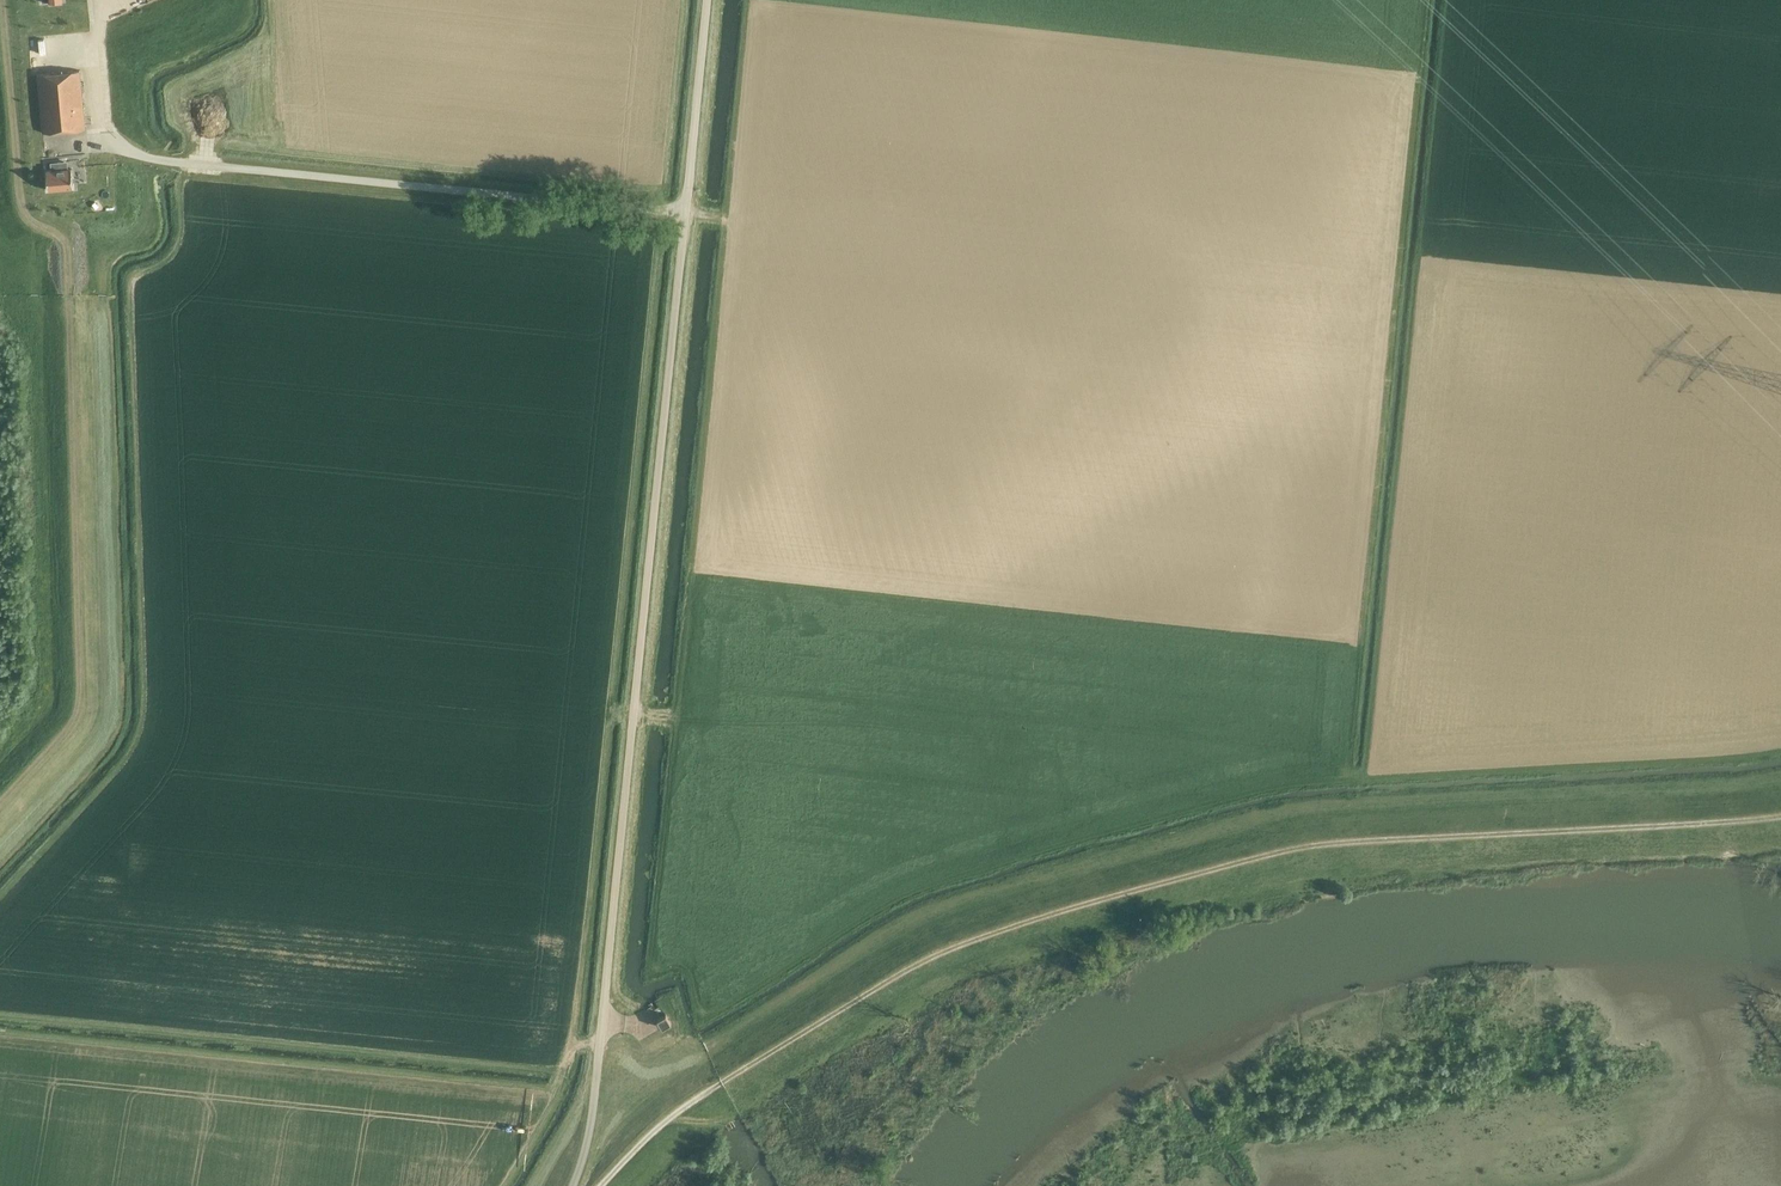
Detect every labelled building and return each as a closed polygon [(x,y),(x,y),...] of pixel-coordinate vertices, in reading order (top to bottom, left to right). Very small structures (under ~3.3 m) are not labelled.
[(80,71),(38,75),(43,133),(85,129),(80,71)] [(52,171),(47,171),(48,190),(74,188),(72,169),(69,169),(65,169),(64,161),(51,163),(52,171)] [(666,1014),(664,1015),(660,1017),(658,1019),(663,1027),(671,1022),(666,1014)]
